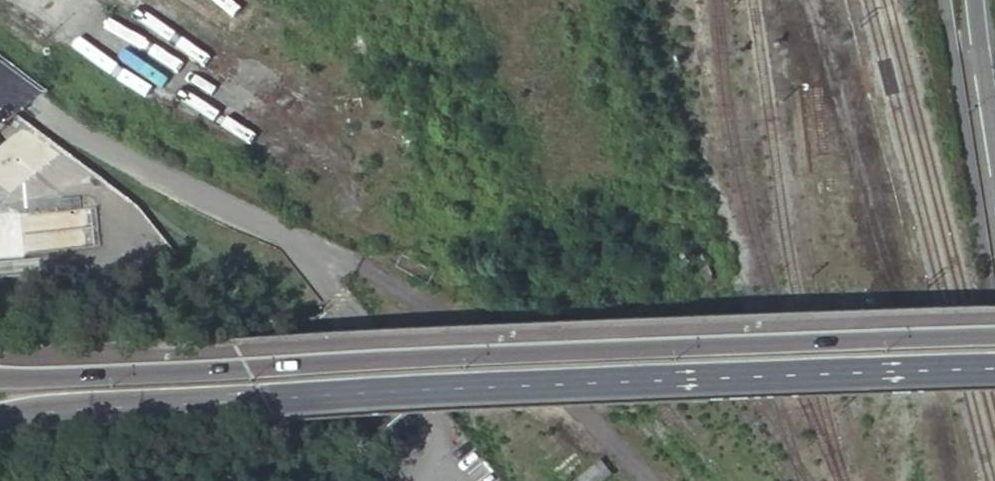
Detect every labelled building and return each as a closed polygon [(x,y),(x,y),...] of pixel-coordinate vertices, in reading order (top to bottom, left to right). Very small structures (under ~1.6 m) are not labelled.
[(596,459),(571,480),(602,480),(609,475),(596,459)]
